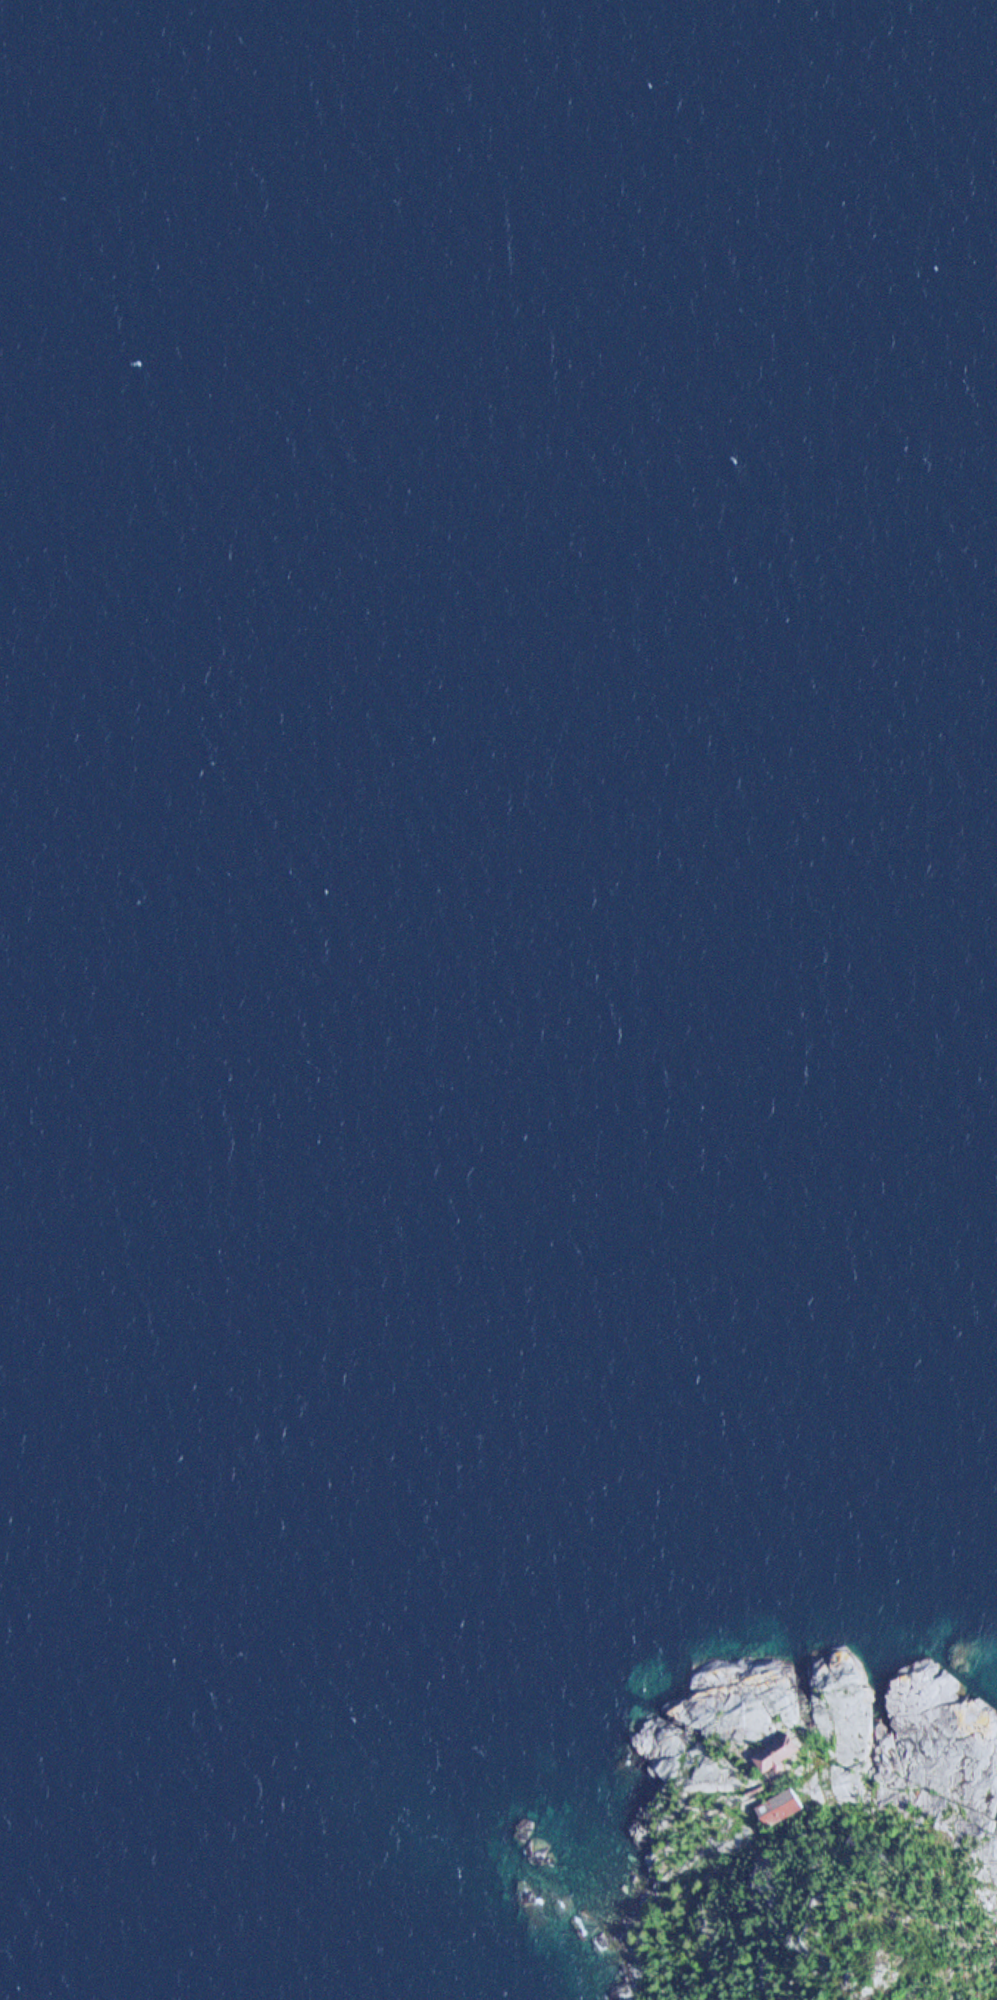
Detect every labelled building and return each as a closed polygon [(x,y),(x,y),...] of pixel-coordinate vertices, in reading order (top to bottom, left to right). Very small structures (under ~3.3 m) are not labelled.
[(741,1749),(756,1772),(768,1764),(770,1767),(778,1762),(775,1758),(795,1745),(781,1723),(741,1749)] [(741,1801),(751,1821),(791,1801),(782,1782),(741,1801)]
